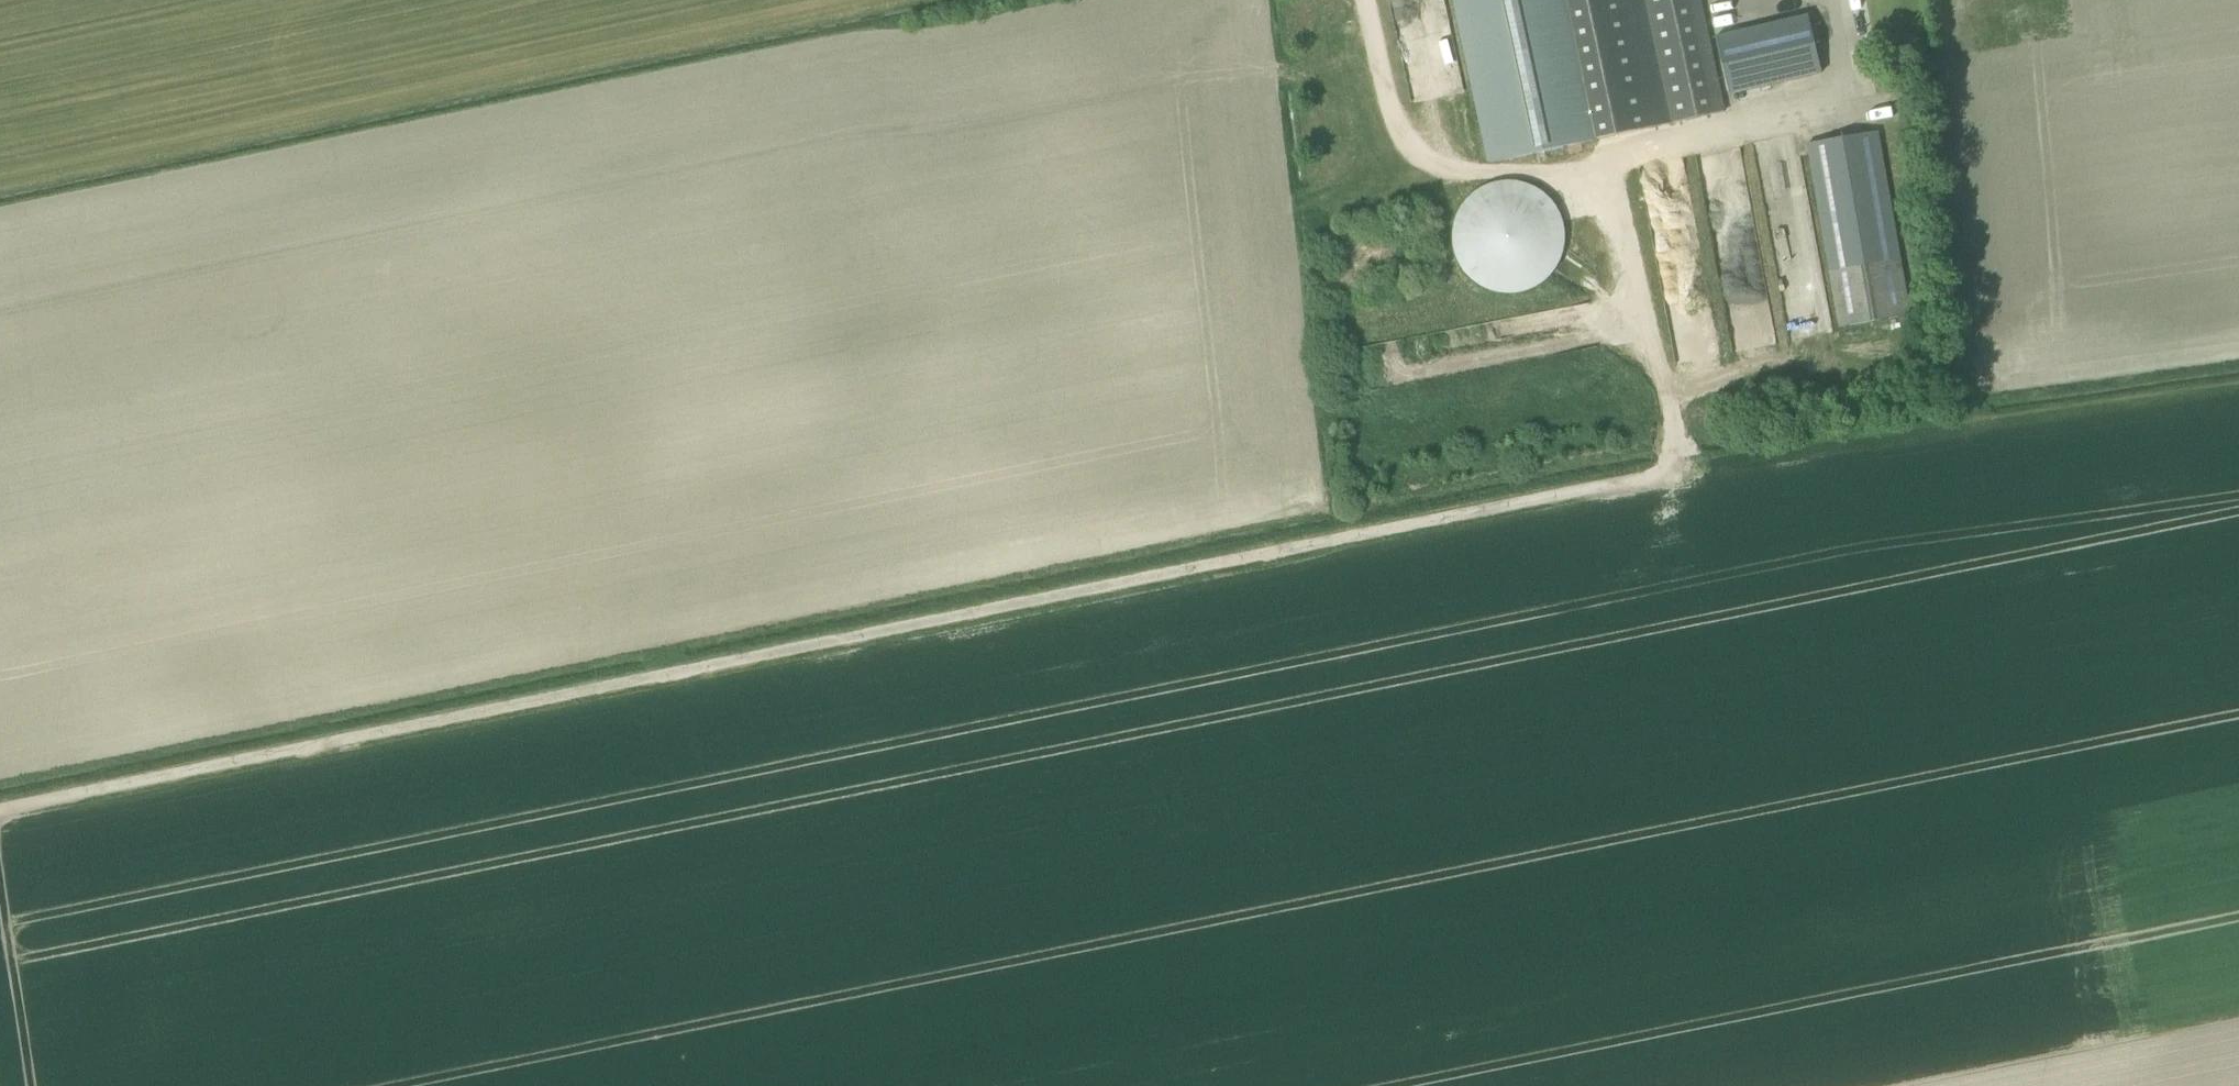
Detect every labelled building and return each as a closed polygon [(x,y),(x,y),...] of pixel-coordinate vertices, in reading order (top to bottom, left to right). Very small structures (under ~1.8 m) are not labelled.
[(1492,163),(1723,112),(1698,0),(1457,0),(1492,163)] [(1729,94),(1821,73),(1808,15),(1716,36),(1729,94)] [(1911,315),(1880,131),(1807,144),(1839,327),(1911,315)] [(1452,233),(1452,238),(1452,242),(1453,247),(1454,251),(1455,255),(1456,260),(1458,264),(1461,267),(1463,271),(1466,275),(1469,278),(1472,281),(1476,283),(1480,286),(1484,288),(1488,290),(1492,291),(1496,292),(1501,293),(1505,293),(1510,294),(1514,293),(1518,293),(1523,292),(1527,290),(1531,289),(1535,287),(1539,285),(1543,282),(1546,279),(1549,276),(1551,274),(1554,270),(1556,267),(1559,263),(1560,259),(1562,255),(1563,250),(1564,246),(1565,242),(1565,237),(1565,233),(1564,228),(1563,224),(1562,220),(1560,215),(1559,211),(1556,207),(1554,204),(1551,200),(1548,197),(1545,194),(1541,191),(1538,189),(1534,187),(1530,185),(1525,183),(1521,182),(1517,181),(1512,181),(1508,181),(1503,181),(1499,181),(1495,182),(1490,183),(1486,185),(1482,187),(1478,189),(1475,192),(1471,195),(1468,198),(1465,201),(1462,204),(1460,208),(1458,212),(1456,216),(1454,220),(1453,225),(1452,229),(1452,233)]
